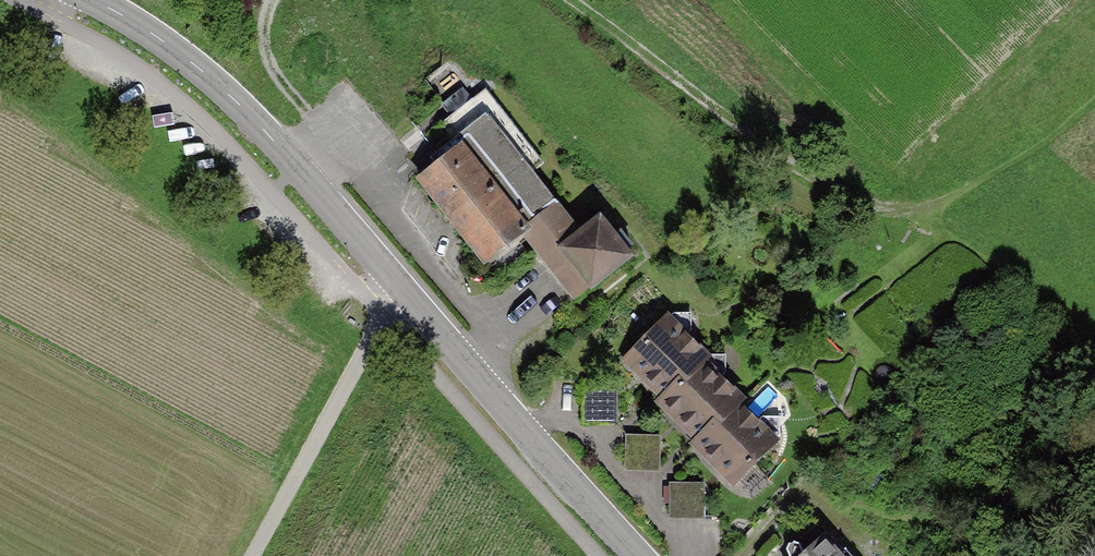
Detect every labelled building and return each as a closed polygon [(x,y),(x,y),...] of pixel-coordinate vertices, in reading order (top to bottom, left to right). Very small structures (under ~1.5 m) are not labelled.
[(416,179),(488,268),(522,242),(564,208),(512,143),(525,133),(502,105),(460,138),(463,142),(416,179)] [(576,309),(648,252),(609,203),(579,227),(564,208),(522,242),(576,309)] [(624,361),(665,404),(709,361),(714,356),(673,313),(624,361)] [(660,409),(702,451),(747,407),(751,403),(709,361),(665,404),(660,409)] [(585,389),(584,424),(615,425),(616,390),(585,389)] [(698,455),(740,497),(789,450),(747,407),(702,451),(698,455)] [(655,438),(627,436),(625,471),(653,472),(655,438)] [(705,485),(672,484),(670,519),(703,520),(705,485)] [(828,534),(805,555),(849,555),(828,534)]
